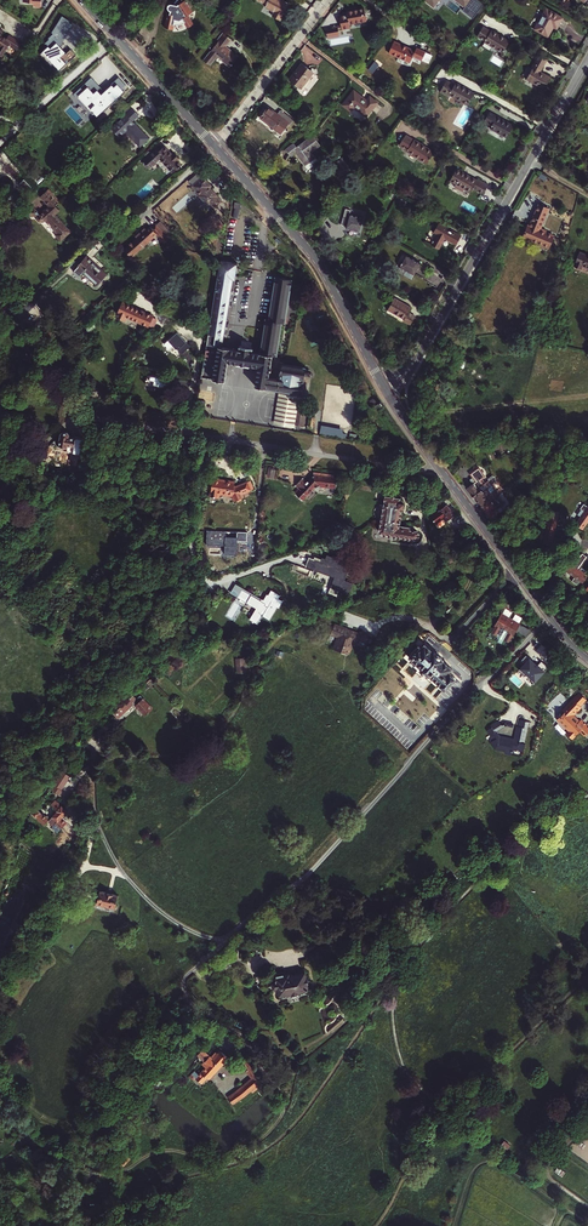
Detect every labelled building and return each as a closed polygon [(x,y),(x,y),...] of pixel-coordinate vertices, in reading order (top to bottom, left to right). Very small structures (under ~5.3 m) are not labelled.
[(185,0),(178,5),(170,2),(168,3),(167,5),(174,9),(173,13),(170,12),(165,26),(166,26),(166,27),(173,30),(174,29),(175,29),(176,25),(181,25),(185,22),(189,27),(194,23),(189,15),(193,12),(185,0)] [(278,13),(287,17),(293,0),(262,0),(270,3),(269,5),(280,9),(278,13)] [(343,28),(343,29),(352,27),(351,24),(367,20),(365,8),(348,11),(348,14),(341,16),(341,20),(340,20),(340,22),(338,23),(339,29),(343,28)] [(563,18),(544,8),(533,28),(547,36),(552,26),(557,28),(563,18)] [(48,40),(44,44),(47,48),(39,55),(46,62),(49,59),(60,71),(75,56),(70,50),(65,55),(62,52),(60,53),(57,49),(63,44),(61,42),(72,25),(68,23),(69,22),(61,17),(51,33),(52,35),(47,39),(48,40)] [(335,34),(333,25),(327,27),(328,32),(327,32),(327,35),(335,34)] [(484,43),(502,54),(510,41),(492,31),(491,32),(483,27),(477,37),(485,42),(484,43)] [(230,66),(239,55),(226,44),(231,37),(224,31),(218,38),(219,39),(205,58),(211,63),(218,54),(225,60),(225,61),(230,66)] [(5,50),(10,41),(0,35),(0,46),(5,50)] [(415,50),(394,41),(389,53),(410,62),(413,56),(422,59),(426,51),(417,47),(415,50)] [(526,80),(544,90),(550,79),(540,73),(546,61),(538,56),(526,80)] [(309,70),(302,64),(290,79),(297,85),(309,70)] [(80,88),(73,95),(76,99),(78,97),(82,101),(80,103),(91,115),(95,112),(99,116),(110,106),(109,105),(123,92),(121,90),(125,86),(118,78),(104,91),(105,91),(101,95),(97,91),(96,91),(93,94),(87,88),(83,91),(80,88)] [(100,88),(90,78),(84,85),(87,88),(93,94),(96,91),(97,91),(100,88)] [(453,87),(445,82),(438,95),(446,99),(448,97),(466,107),(473,95),(454,84),(453,87)] [(367,101),(354,91),(343,104),(351,110),(354,106),(367,116),(377,102),(370,96),(367,101)] [(281,111),(278,115),(269,108),(261,118),(275,130),(283,120),(290,125),(293,121),(281,111)] [(126,133),(140,148),(149,140),(133,123),(139,118),(133,111),(112,130),(120,139),(126,133)] [(513,127),(488,113),(483,123),(491,127),(490,130),(506,139),(513,127)] [(313,135),(297,147),(294,143),(287,149),(292,156),(297,153),(306,165),(316,158),(312,152),(320,145),(313,135)] [(399,146),(427,165),(434,153),(415,140),(415,141),(406,136),(399,146)] [(164,147),(152,157),(157,161),(159,159),(172,173),(180,165),(177,161),(179,159),(174,154),(172,156),(164,147)] [(349,163),(344,166),(349,172),(344,176),(348,181),(357,174),(349,163)] [(478,181),(457,170),(451,182),(471,193),(473,190),(483,196),(489,186),(478,180),(478,181)] [(209,202),(215,209),(223,203),(209,188),(211,187),(202,178),(192,186),(200,195),(199,196),(207,205),(209,202)] [(59,241),(69,232),(53,214),(58,210),(53,204),(57,201),(48,189),(40,196),(48,205),(38,213),(32,206),(27,211),(32,217),(33,216),(38,222),(41,222),(42,221),(43,221),(44,221),(47,224),(48,223),(53,229),(52,230),(55,233),(54,235),(59,241)] [(524,237),(549,248),(553,236),(546,233),(547,231),(541,228),(549,209),(539,205),(530,226),(528,226),(524,237)] [(350,216),(351,212),(346,210),(341,226),(347,228),(346,229),(359,233),(363,220),(350,216)] [(166,236),(155,224),(151,227),(150,226),(146,229),(144,228),(135,236),(136,238),(124,249),(131,257),(157,234),(162,240),(166,236)] [(433,243),(431,246),(438,250),(444,239),(456,246),(461,236),(445,228),(445,227),(439,224),(434,233),(437,235),(434,241),(433,240),(432,242),(433,243)] [(579,251),(573,266),(581,269),(582,266),(587,268),(587,255),(579,251)] [(73,271),(79,276),(83,272),(96,284),(105,274),(86,256),(73,271)] [(397,273),(411,281),(420,265),(406,257),(397,273)] [(255,387),(300,394),(303,394),(305,384),(306,384),(308,370),(304,369),(304,368),(283,364),(283,363),(279,362),(276,379),(269,378),(270,370),(272,370),(272,368),(270,368),(272,356),(276,356),(281,323),(284,323),(291,280),(276,277),(269,320),(265,319),(260,355),(251,353),(253,347),(239,345),(239,351),(229,350),(230,349),(219,347),(229,279),(234,280),(237,263),(220,260),(212,309),(211,316),(201,378),(225,382),(228,363),(237,364),(237,365),(258,368),(255,387)] [(403,322),(410,326),(415,317),(409,314),(412,309),(394,299),(388,311),(404,320),(403,322)] [(123,302),(117,316),(127,321),(129,318),(148,327),(153,316),(131,306),(132,306),(123,302)] [(177,333),(168,341),(178,352),(179,351),(183,355),(191,348),(187,343),(186,344),(177,333)] [(170,379),(147,375),(145,387),(168,391),(170,379)] [(299,398),(284,395),(279,394),(274,425),(295,428),(298,406),(299,398)] [(307,407),(298,406),(295,428),(295,430),(300,431),(301,426),(304,427),(307,407)] [(346,437),(347,432),(342,431),(343,428),(321,424),(319,433),(346,437)] [(62,447),(68,448),(68,446),(75,447),(76,438),(69,437),(70,435),(67,432),(63,432),(61,434),(59,449),(62,449),(62,447)] [(269,466),(267,476),(275,477),(276,467),(269,466)] [(474,497),(482,491),(480,488),(483,485),(479,480),(484,476),(478,468),(471,473),(477,481),(467,488),(474,497)] [(338,475),(319,473),(319,476),(314,476),(313,476),(308,483),(303,479),(296,486),(302,491),(309,497),(316,489),(319,487),(336,489),(338,475)] [(218,494),(231,496),(233,501),(234,500),(236,501),(239,500),(239,499),(241,499),(240,495),(252,491),(249,483),(236,487),(234,487),(234,483),(212,480),(210,497),(217,498),(218,494)] [(491,484),(482,491),(474,497),(482,508),(500,495),(491,484)] [(309,497),(302,491),(298,496),(305,502),(309,497)] [(505,503),(500,495),(482,508),(490,519),(503,510),(501,506),(505,503)] [(400,504),(401,498),(385,496),(381,521),(390,522),(390,520),(399,521),(402,508),(403,509),(404,504),(400,504)] [(587,506),(583,503),(580,509),(584,511),(575,524),(582,530),(587,523),(587,506)] [(454,515),(446,505),(444,507),(439,510),(438,509),(437,508),(433,511),(435,513),(431,515),(432,518),(436,524),(442,520),(441,519),(444,517),(446,521),(454,515)] [(550,510),(549,515),(548,522),(543,521),(541,527),(546,528),(542,545),(546,545),(545,548),(550,549),(553,537),(568,541),(569,535),(554,532),(555,530),(558,531),(559,524),(556,524),(558,517),(559,512),(550,510)] [(390,522),(381,521),(379,531),(381,534),(388,535),(387,537),(390,537),(391,538),(393,539),(394,538),(397,539),(397,537),(415,540),(418,538),(418,534),(416,531),(398,527),(399,521),(390,520),(390,522)] [(563,532),(558,531),(555,530),(554,532),(569,535),(571,536),(573,527),(565,525),(563,532)] [(207,530),(207,543),(214,543),(214,546),(224,546),(224,553),(239,554),(239,540),(249,540),(249,531),(207,530)] [(321,554),(311,551),(307,564),(334,572),(330,586),(350,592),(355,577),(347,575),(349,567),(347,567),(349,557),(345,552),(333,550),(328,550),(321,554)] [(567,561),(562,568),(574,577),(572,581),(577,584),(580,580),(583,583),(587,576),(584,573),(587,571),(581,567),(579,570),(578,569),(586,557),(582,554),(574,566),(567,561)] [(586,557),(578,569),(579,570),(581,567),(585,563),(587,565),(587,554),(586,557)] [(252,609),(246,619),(257,626),(263,617),(270,622),(284,601),(281,598),(281,595),(271,588),(263,600),(236,583),(229,594),(252,609)] [(501,615),(508,619),(512,612),(505,608),(501,615)] [(518,625),(522,618),(515,614),(511,621),(518,625)] [(504,640),(508,643),(511,639),(516,631),(525,636),(526,635),(530,630),(520,624),(519,625),(518,625),(511,621),(508,619),(501,615),(500,615),(492,628),(493,629),(491,632),(495,635),(493,639),(501,644),(504,640)] [(339,626),(334,625),(331,633),(339,636),(336,644),(335,643),(334,648),(342,651),(348,653),(352,642),(356,644),(365,648),(369,635),(359,631),(358,634),(347,630),(347,628),(339,625),(339,626)] [(538,641),(528,646),(533,655),(537,653),(536,651),(541,648),(538,644),(539,643),(538,641)] [(165,653),(172,660),(179,654),(177,652),(183,646),(179,642),(173,647),(172,646),(165,653)] [(449,672),(450,670),(452,669),(443,660),(434,651),(433,652),(424,644),(421,648),(418,646),(408,657),(417,664),(414,667),(417,670),(416,672),(418,674),(420,671),(422,672),(424,670),(426,673),(424,676),(422,674),(420,676),(421,676),(420,677),(420,678),(422,680),(424,680),(428,679),(430,681),(433,678),(445,689),(455,677),(451,673),(449,672)] [(537,665),(526,656),(522,660),(526,663),(521,668),(535,681),(548,667),(541,661),(537,665)] [(153,707),(139,692),(114,713),(117,717),(134,703),(144,715),(153,707)] [(579,705),(571,697),(563,706),(565,708),(563,710),(556,718),(565,726),(565,725),(569,729),(566,732),(571,737),(579,729),(584,733),(587,729),(587,725),(580,717),(578,719),(572,714),(579,705)] [(504,723),(505,726),(508,727),(509,726),(513,727),(514,723),(505,721),(501,724),(498,720),(497,721),(491,725),(490,725),(491,727),(487,730),(493,740),(490,742),(493,746),(496,745),(501,746),(500,749),(505,751),(504,753),(511,754),(512,750),(514,750),(517,751),(517,749),(524,750),(525,743),(524,743),(527,728),(529,722),(520,720),(518,726),(517,726),(514,738),(511,738),(511,739),(510,739),(509,739),(509,737),(506,739),(504,737),(503,738),(501,738),(500,737),(497,731),(499,730),(497,728),(504,723)] [(61,828),(67,822),(62,818),(67,813),(67,810),(59,803),(55,807),(57,809),(55,811),(56,813),(51,819),(56,823),(55,825),(36,809),(33,814),(56,834),(61,828)] [(67,822),(61,828),(65,831),(70,825),(67,822)] [(100,890),(97,903),(115,907),(118,895),(100,890)] [(52,940),(53,933),(43,932),(42,939),(52,940)] [(307,978),(305,969),(299,970),(299,973),(289,975),(289,974),(287,974),(286,970),(265,975),(267,985),(272,983),(273,989),(275,988),(275,990),(278,989),(280,995),(293,992),(293,994),(300,992),(300,991),(309,989),(308,983),(309,983),(311,980),(307,978)] [(208,1078),(228,1058),(221,1051),(218,1054),(216,1052),(212,1056),(210,1055),(202,1064),(205,1067),(199,1074),(195,1071),(190,1076),(193,1080),(196,1078),(201,1083),(207,1077),(208,1078)] [(258,1073),(248,1058),(239,1065),(241,1066),(244,1068),(246,1071),(252,1078),(258,1073)] [(258,1073),(252,1078),(243,1086),(239,1090),(229,1097),(232,1104),(246,1094),(254,1088),(263,1079),(258,1073)] [(585,1145),(578,1139),(575,1144),(582,1149),(585,1145)] [(131,1159),(124,1152),(116,1160),(123,1167),(131,1159)] [(562,1176),(565,1171),(558,1167),(555,1171),(562,1176)]
